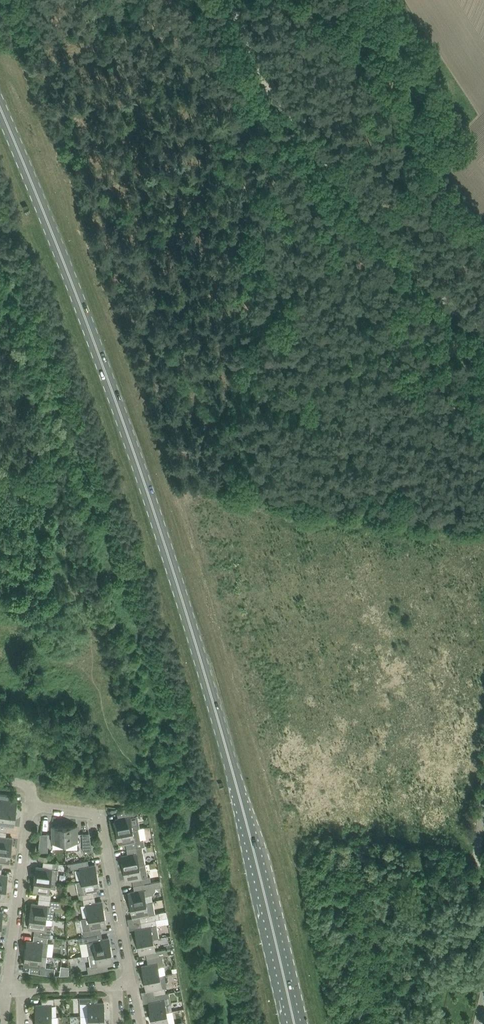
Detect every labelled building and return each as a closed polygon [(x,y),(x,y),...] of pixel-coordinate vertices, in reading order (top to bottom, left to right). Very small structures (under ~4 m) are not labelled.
[(17,800),(10,799),(11,794),(0,792),(0,798),(1,798),(0,810),(0,811),(15,813),(17,800)] [(131,814),(138,813),(137,809),(117,807),(117,808),(118,818),(115,818),(117,831),(133,828),(131,814)] [(7,831),(7,825),(14,826),(15,813),(0,811),(0,830),(7,831)] [(78,841),(78,825),(65,826),(65,841),(78,841)] [(65,841),(65,826),(52,826),(52,842),(65,841)] [(142,839),(139,827),(117,831),(120,844),(126,842),(127,848),(143,845),(144,845),(143,839),(142,839)] [(12,837),(6,836),(7,831),(0,830),(0,849),(11,850),(12,837)] [(89,832),(82,832),(83,850),(92,850),(93,850),(89,832)] [(48,833),(41,833),(38,851),(48,851),(48,833)] [(128,854),(122,855),(124,868),(146,864),(143,845),(127,848),(128,854)] [(11,850),(0,849),(0,867),(2,868),(3,862),(9,863),(11,850)] [(89,865),(88,859),(84,860),(78,861),(70,862),(72,868),(80,867),(82,879),(98,876),(95,864),(89,865)] [(57,881),(59,862),(55,862),(43,860),(43,866),(37,865),(35,878),(57,881)] [(151,876),(148,876),(146,864),(124,868),(126,880),(132,879),(134,885),(152,881),(151,876)] [(100,889),(98,876),(82,879),(76,880),(80,898),(83,898),(95,896),(94,890),(100,889)] [(56,887),(57,881),(35,878),(33,891),(40,892),(39,898),(51,899),(51,893),(49,893),(50,887),(56,887)] [(146,901),(145,894),(153,893),(156,888),(156,887),(162,885),(160,879),(152,881),(134,885),(135,890),(128,891),(131,904),(146,901)] [(96,901),(95,896),(83,898),(84,904),(87,903),(89,916),(104,913),(102,900),(96,901)] [(49,911),(50,905),(51,899),(39,898),(38,903),(32,902),(30,915),(46,917),(53,918),(54,911),(49,911)] [(153,900),(146,901),(131,904),(133,917),(139,916),(140,921),(156,918),(160,917),(159,911),(155,912),(153,900)] [(107,926),(104,913),(89,916),(81,917),(84,930),(82,930),(84,936),(102,932),(100,927),(107,926)] [(45,924),(46,917),(30,915),(29,928),(35,929),(34,934),(48,936),(50,936),(52,924),(45,924)] [(159,937),(156,918),(140,921),(141,927),(135,928),(138,941),(153,938),(159,937)] [(103,938),(102,932),(84,936),(85,942),(89,941),(90,945),(87,945),(89,954),(111,950),(109,937),(103,938)] [(27,939),(26,952),(41,954),(46,954),(48,936),(34,934),(33,940),(27,939)] [(155,950),(153,938),(138,941),(140,953),(146,952),(147,958),(162,955),(167,954),(166,948),(155,950)] [(113,962),(111,950),(89,954),(91,964),(87,965),(89,972),(108,969),(107,963),(113,962)] [(26,952),(24,965),(30,965),(29,971),(47,973),(54,974),(55,967),(46,966),(47,955),(46,954),(41,954),(26,952)] [(160,974),(158,967),(164,966),(162,955),(147,958),(148,963),(142,964),(144,977),(160,974)] [(162,987),(160,974),(144,977),(147,990),(153,989),(154,994),(166,992),(165,986),(162,987)] [(167,1011),(165,1003),(171,1002),(169,992),(166,992),(154,994),(155,1000),(149,1001),(151,1014),(167,1011)] [(97,996),(80,996),(80,1002),(88,1002),(89,1015),(104,1014),(104,1001),(98,1002),(97,996)] [(51,1003),(54,1003),(54,997),(42,997),(42,1003),(36,1003),(36,1016),(52,1016),(51,1003)] [(167,1011),(151,1014),(153,1023),(176,1023),(176,1022),(169,1023),(167,1011)] [(104,1014),(89,1015),(89,1023),(104,1023),(104,1014)] [(52,1016),(36,1016),(36,1023),(52,1023),(52,1016)]
